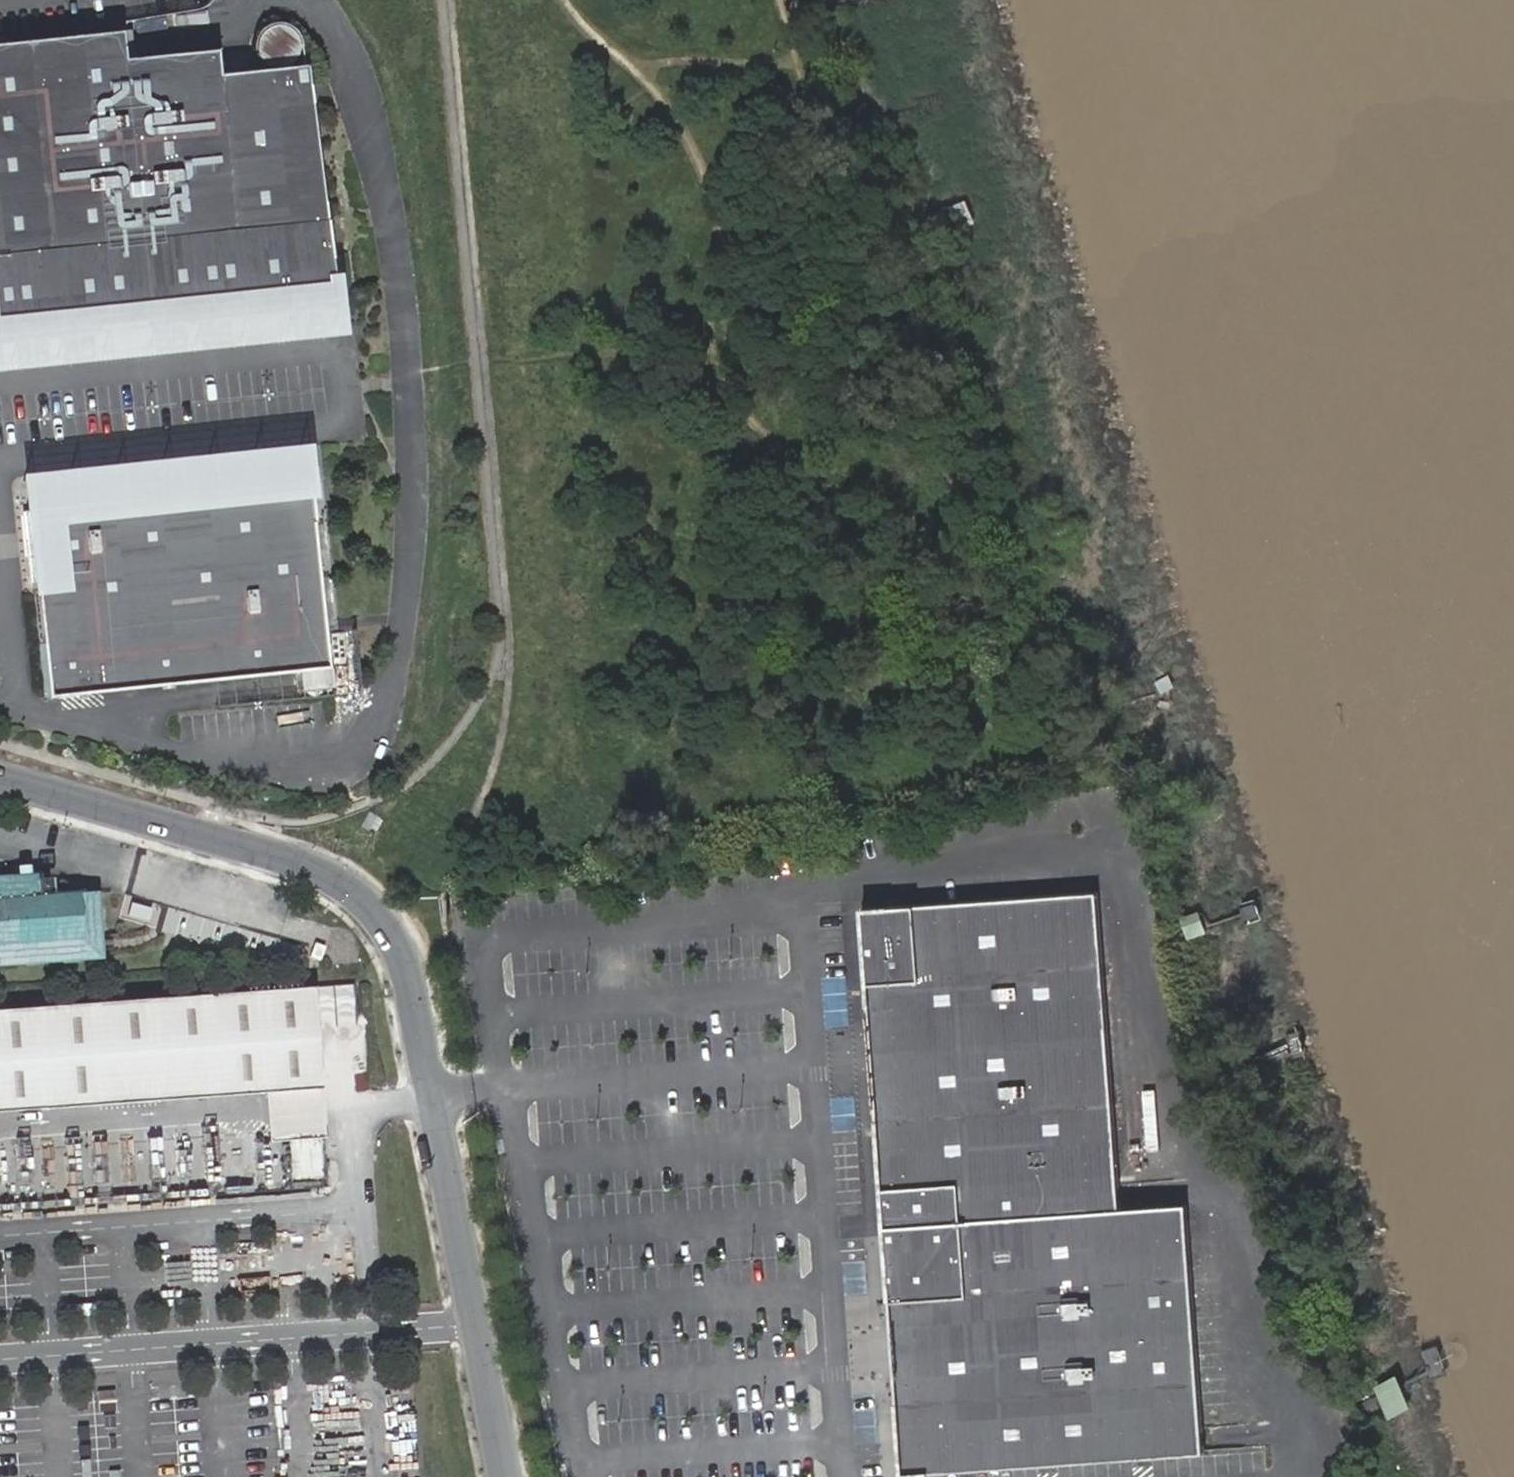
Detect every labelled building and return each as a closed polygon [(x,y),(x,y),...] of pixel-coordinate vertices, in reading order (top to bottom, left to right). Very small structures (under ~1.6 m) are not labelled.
[(265,66),(273,68),(281,68),(288,63),(293,56),(295,48),(293,40),(288,33),(281,29),(273,28),(264,31),(259,37),(255,44),(255,52),(258,60),(265,66)] [(331,303),(301,68),(215,77),(212,52),(120,61),(117,33),(0,44),(0,336),(331,303)] [(334,332),(331,303),(0,336),(0,364),(334,332)] [(302,483),(21,510),(25,553),(40,698),(207,681),(294,672),(320,670),(317,635),(302,483)] [(328,689),(326,669),(320,670),(294,672),(296,693),(328,689)] [(0,877),(0,966),(97,960),(94,894),(35,896),(34,874),(0,877)] [(871,1061),(884,1231),(1117,1215),(1093,897),(860,915),(871,1061)] [(316,1087),(309,985),(0,1007),(0,1109),(316,1087)] [(1117,1215),(884,1231),(893,1353),(901,1475),(1200,1454),(1183,1210),(1117,1215)]
